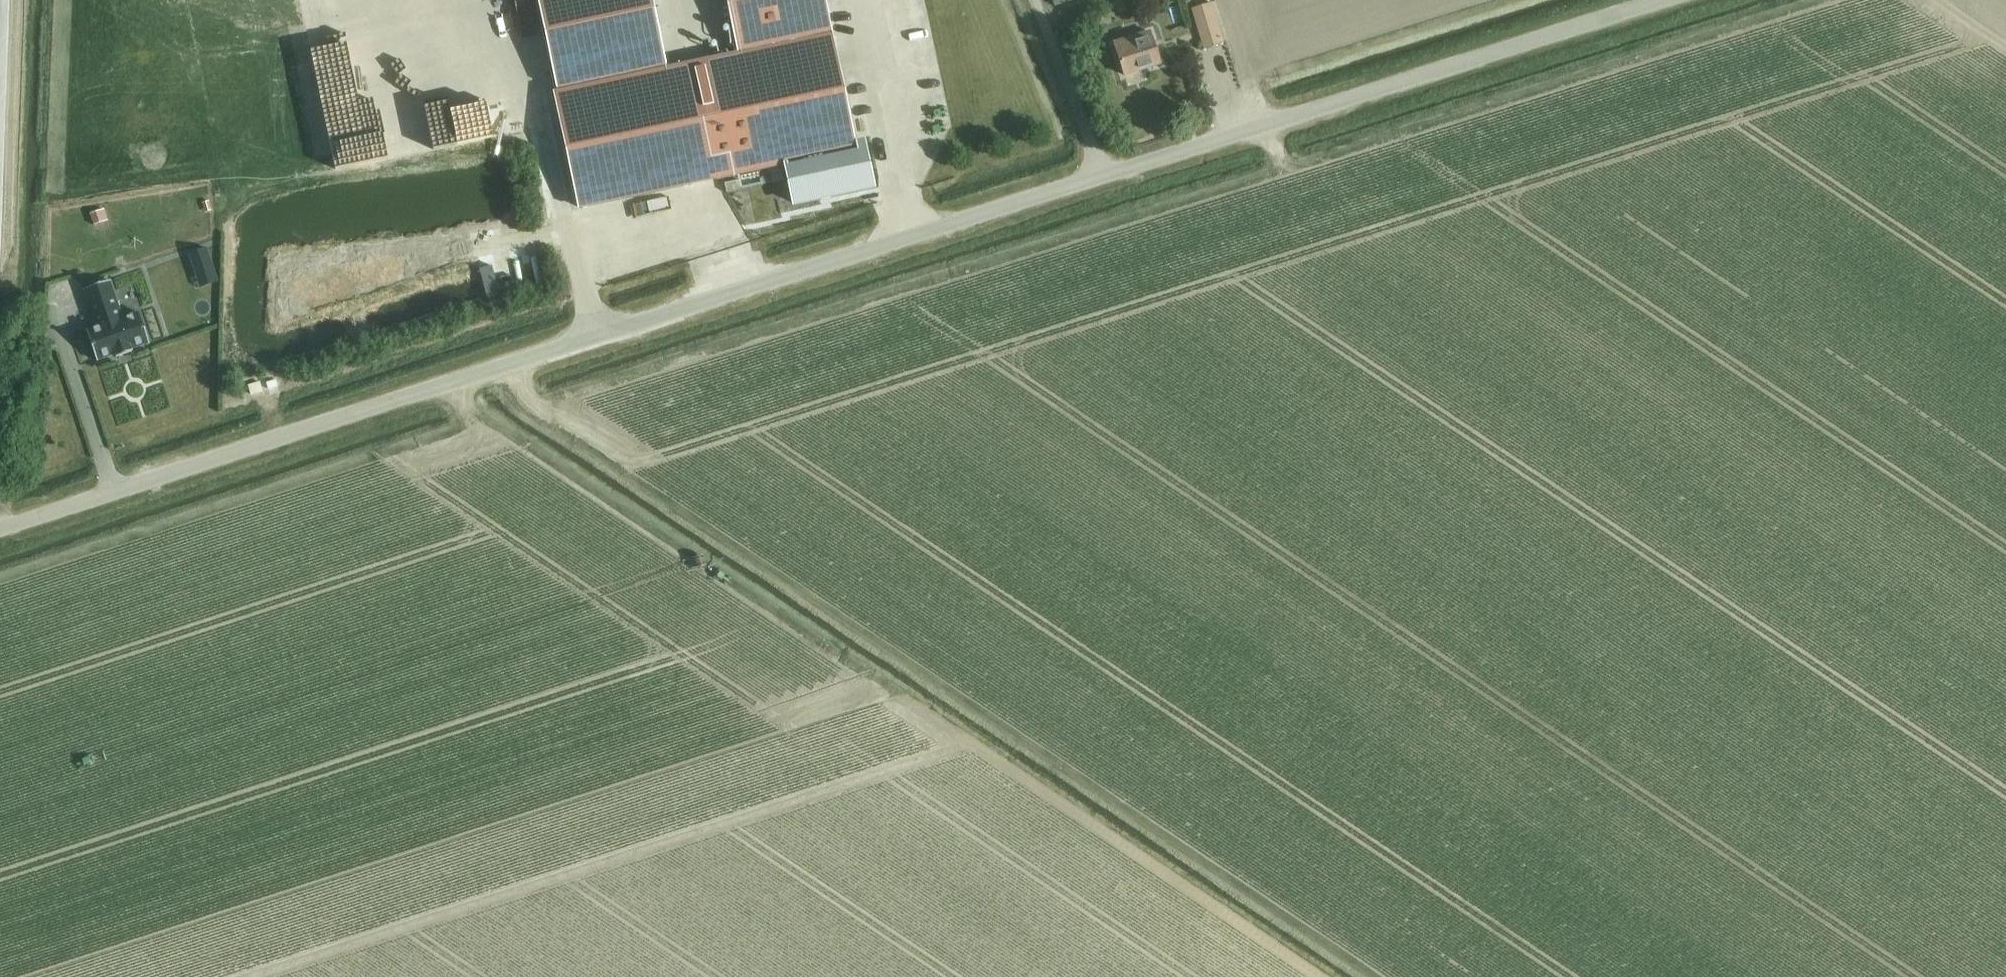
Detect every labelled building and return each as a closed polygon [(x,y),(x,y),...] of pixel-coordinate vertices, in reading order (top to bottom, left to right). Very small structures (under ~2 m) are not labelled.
[(556,88),(666,64),(652,0),(537,0),(556,88)] [(554,88),(580,209),(762,170),(793,164),(797,185),(857,172),(860,171),(865,170),(860,143),(857,143),(825,0),(726,0),(736,49),(666,64),(556,88),(554,88)] [(1203,50),(1223,44),(1210,3),(1191,9),(1203,50)] [(1124,75),(1160,64),(1150,32),(1113,44),(1124,75)] [(209,199),(202,201),(206,210),(212,208),(209,199)] [(104,209),(90,213),(94,224),(107,220),(104,209)] [(206,248),(188,255),(199,288),(217,282),(206,248)] [(86,330),(97,361),(115,354),(116,357),(132,352),(131,349),(149,343),(139,312),(122,318),(110,280),(84,289),(97,327),(86,330)] [(361,316),(353,319),(356,328),(364,325),(361,316)] [(259,381),(248,385),(250,394),(262,390),(259,381)]
